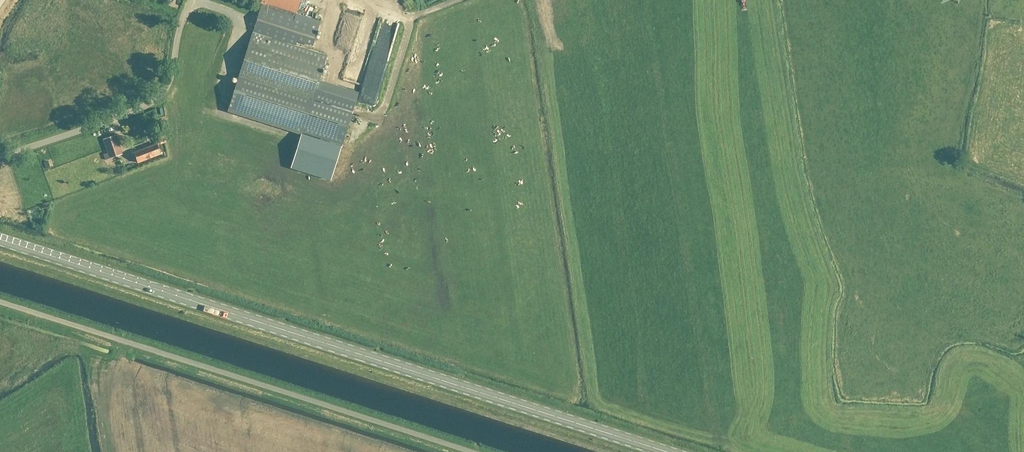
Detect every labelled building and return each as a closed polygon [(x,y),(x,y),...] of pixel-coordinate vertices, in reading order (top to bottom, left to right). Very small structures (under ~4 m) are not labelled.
[(258,3),(261,4),(227,112),(300,135),(290,166),(329,179),(357,92),(318,80),(325,55),(295,46),(296,42),(311,46),(319,22),(295,14),(300,0),(259,0),(258,3)] [(377,43),(373,51),(389,58),(393,50),(377,43)] [(109,160),(121,156),(114,137),(102,141),(107,154),(108,159),(109,160)] [(134,153),(133,154),(137,163),(160,154),(156,144),(140,151),(138,150),(135,151),(134,153)]
